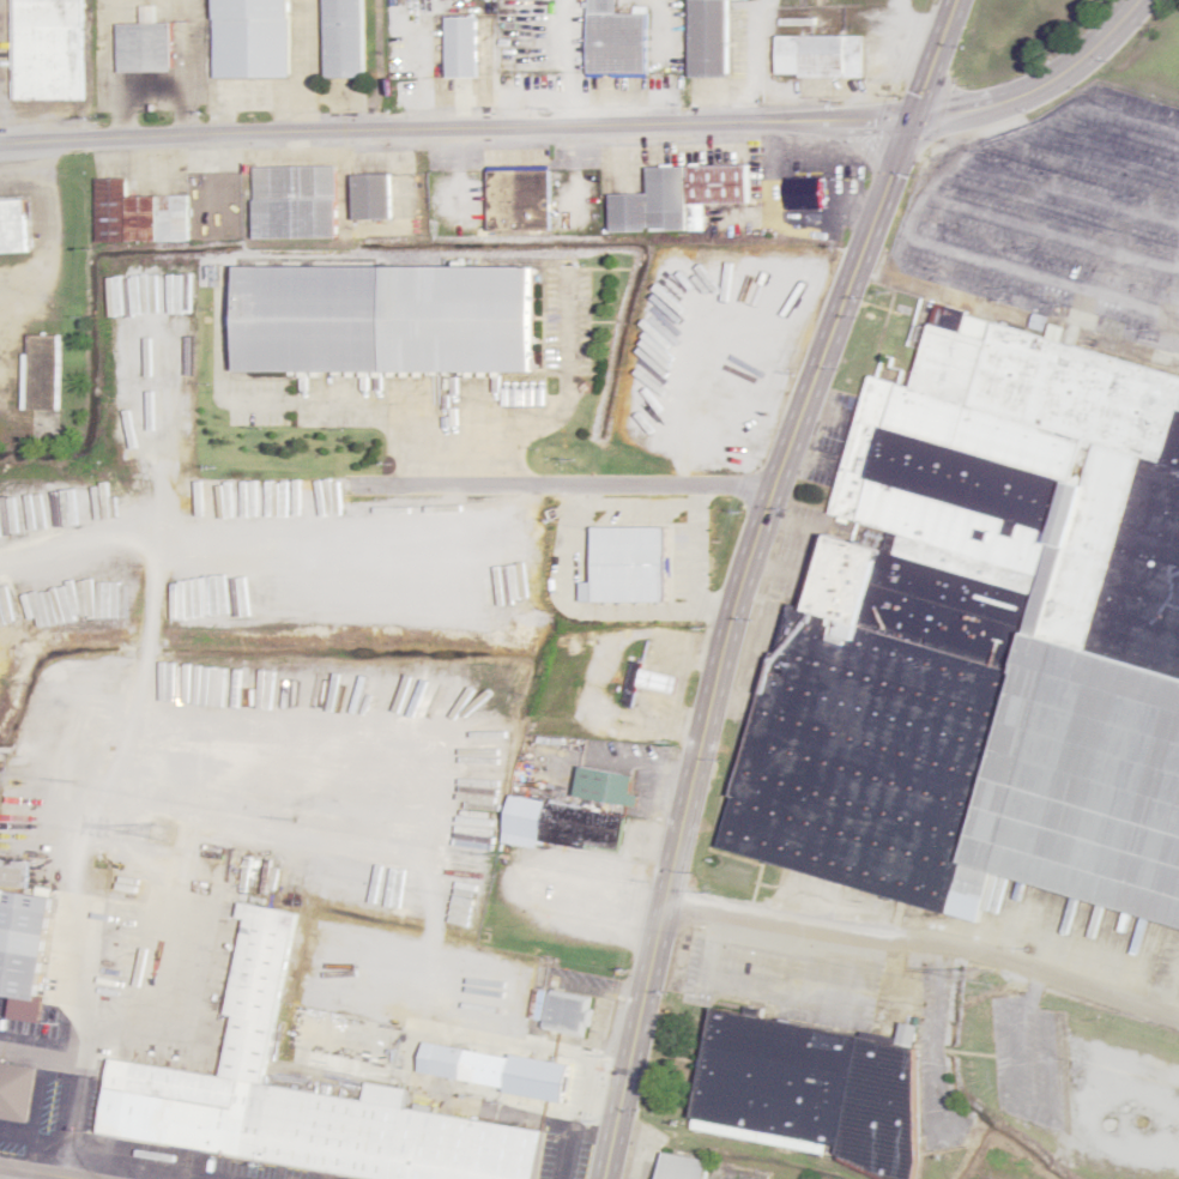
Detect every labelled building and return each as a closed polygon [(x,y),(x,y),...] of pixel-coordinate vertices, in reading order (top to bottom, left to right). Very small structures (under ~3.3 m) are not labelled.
[(14,100),(83,99),(83,0),(14,0),(14,100)] [(290,0),(214,0),(214,77),(289,77),(290,0)] [(364,0),(326,0),(326,78),(364,78),(364,0)] [(648,14),(616,14),(616,0),(588,0),(588,74),(647,74),(648,14)] [(728,77),(728,0),(746,0),(690,0),(690,77),(728,77)] [(477,77),(477,17),(445,17),(445,77),(477,77)] [(119,23),(119,72),(172,72),(172,23),(119,23)] [(863,35),(777,35),(777,77),(863,77),(863,35)] [(704,231),(703,205),(749,204),(748,165),(648,167),(649,194),(610,195),(610,233),(704,231)] [(336,166),(253,167),(254,239),(337,238),(336,166)] [(550,170),(484,172),(485,234),(551,232),(550,170)] [(391,220),(391,175),(352,175),(352,220),(391,220)] [(789,177),(789,210),(823,210),(823,177),(789,177)] [(536,269),(389,267),(389,280),(387,286),(387,298),(395,300),(395,319),(394,319),(400,321),(408,321),(416,324),(416,336),(454,348),(461,348),(526,373),(534,373),(535,370),(536,269)] [(949,910),(960,867),(1178,925),(1178,375),(934,310),(914,388),(899,384),(902,371),(887,367),(884,380),(858,374),(732,852),(949,910)] [(58,337),(28,336),(26,396),(42,396),(43,375),(57,375),(58,337)] [(687,385),(663,379),(649,431),(669,436),(671,428),(701,436),(710,401),(685,394),(687,385)] [(629,793),(632,773),(579,767),(575,797),(636,804),(637,794),(629,793)] [(374,1178),(534,1178),(541,1130),(402,1109),(405,1089),(364,1083),(362,1100),(266,1086),(293,911),(240,903),(238,917),(243,917),(228,1015),(232,1015),(222,1077),(108,1059),(96,1136),(374,1178)] [(0,904),(0,995),(37,999),(48,910),(0,904)] [(691,1136),(905,1172),(930,1028),(901,1023),(898,1040),(712,1009),(691,1136)] [(377,1020),(334,1013),(327,1057),(371,1064),(373,1047),(407,1052),(409,1038),(375,1033),(377,1020)] [(505,1088),(510,1056),(462,1049),(461,1055),(453,1053),(449,1079),(505,1088)] [(36,1067),(0,1062),(0,1119),(28,1123),(36,1067)] [(765,1171),(663,1155),(659,1178),(763,1178),(765,1171)]
